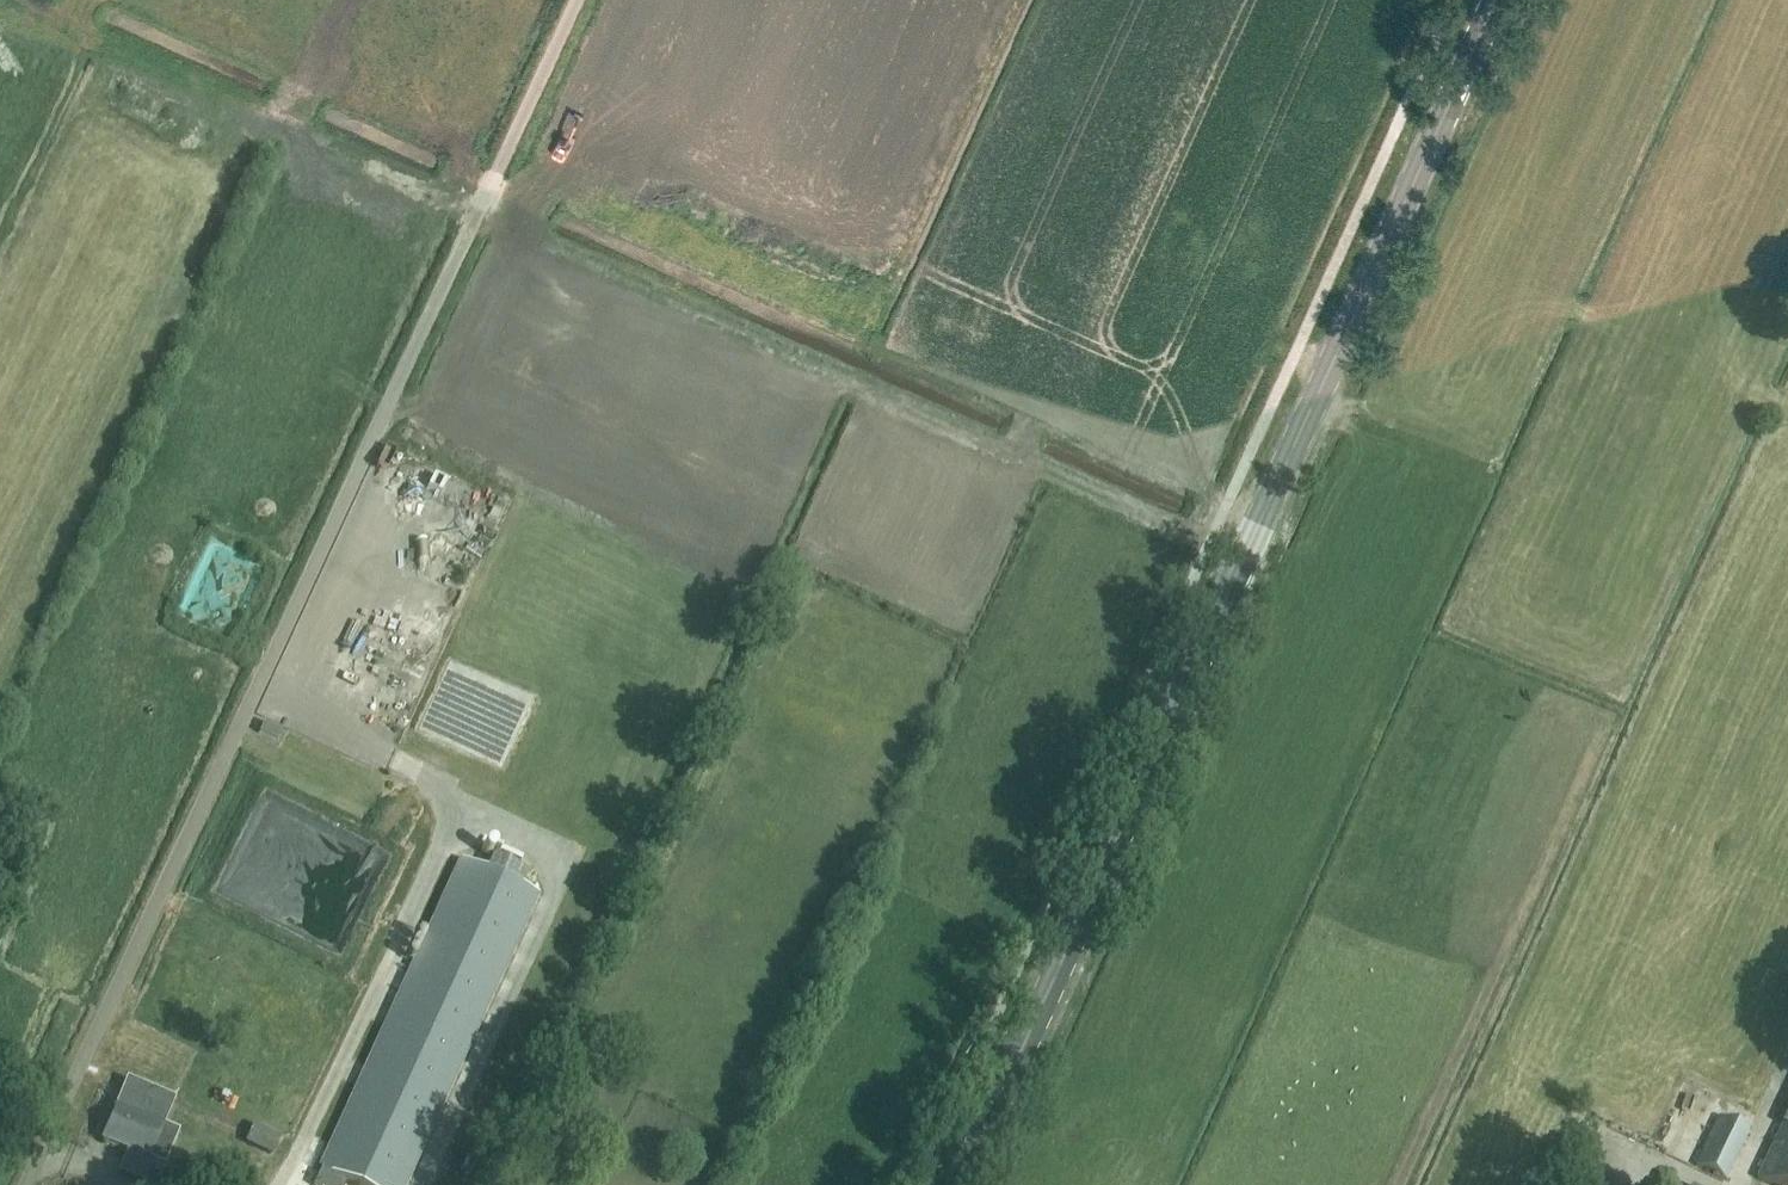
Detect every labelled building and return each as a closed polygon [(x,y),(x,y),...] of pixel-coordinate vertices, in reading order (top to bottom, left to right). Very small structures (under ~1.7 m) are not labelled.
[(451,659),(427,729),(512,758),(536,688),(451,659)] [(265,722),(260,733),(277,741),(283,730),(265,722)] [(539,892),(463,857),(322,1167),(315,1181),(323,1184),(337,1184),(341,1176),(361,1184),(405,1184),(539,892)] [(163,1124),(174,1098),(148,1087),(127,1078),(116,1104),(102,1137),(135,1151),(134,1154),(148,1160),(149,1157),(165,1164),(179,1130),(163,1124)] [(1727,1177),(1750,1129),(1719,1114),(1695,1162),(1727,1177)] [(1784,1123),(1758,1177),(1776,1184),(1787,1184),(1787,1125),(1784,1123)] [(246,1142),(272,1154),(281,1135),(254,1124),(246,1142)] [(195,1178),(158,1163),(148,1184),(193,1184),(195,1178)]
